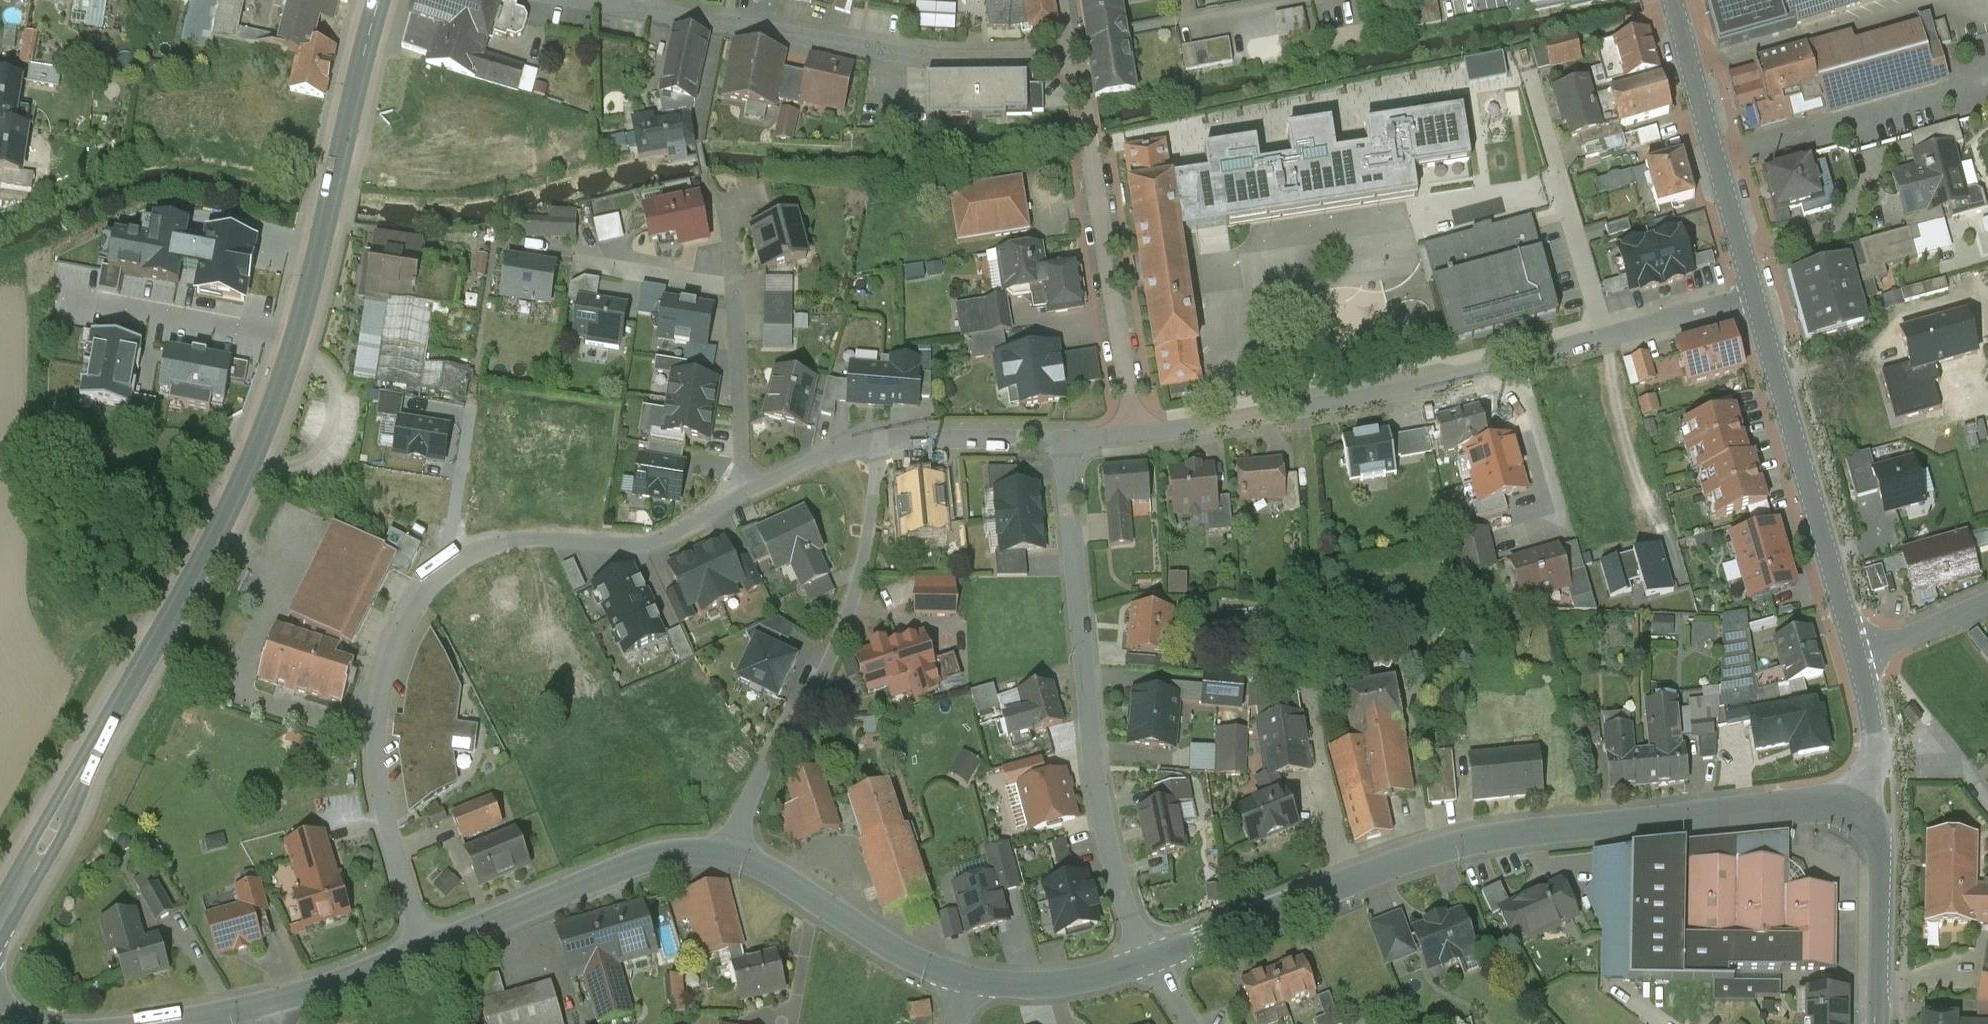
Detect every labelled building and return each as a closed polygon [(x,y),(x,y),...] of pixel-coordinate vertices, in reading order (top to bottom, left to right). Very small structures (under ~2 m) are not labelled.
[(71,24),(87,26),(91,0),(74,0),(71,24)] [(87,26),(88,26),(103,28),(107,0),(91,0),(87,26)] [(191,0),(182,43),(211,50),(214,39),(222,0),(210,0),(210,3),(191,0)] [(214,39),(235,42),(245,0),(222,0),(214,39)] [(335,0),(296,0),(295,4),(290,3),(279,50),(297,54),(299,55),(299,54),(300,52),(308,54),(318,18),(331,21),(338,1),(335,0)] [(496,0),(416,0),(410,18),(411,18),(402,48),(428,57),(426,64),(518,92),(524,69),(483,56),(490,36),(491,35),(502,2),(496,0)] [(989,29),(1011,30),(1029,27),(1029,31),(1057,27),(1053,0),(984,0),(989,29)] [(1084,32),(1124,26),(1119,0),(1079,0),(1084,32)] [(1379,2),(1382,20),(1404,16),(1401,0),(1389,0),(1379,2)] [(1413,5),(1418,28),(1441,23),(1436,0),(1435,0),(1413,5)] [(1504,15),(1578,0),(1501,0),(1504,15)] [(1706,0),(1702,2),(1716,51),(1769,36),(1770,36),(1833,15),(1828,0),(1707,0),(1706,0)] [(1833,15),(1879,0),(1828,0),(1833,15)] [(517,7),(502,2),(491,35),(506,40),(507,36),(516,11),(517,7)] [(1302,10),(1275,15),(1279,39),(1307,34),(1302,10)] [(524,14),(516,11),(507,36),(516,39),(522,36),(528,20),(524,14)] [(1124,26),(1084,32),(1095,98),(1133,92),(1124,26)] [(1850,36),(1756,62),(1755,59),(1754,61),(1753,63),(1755,69),(1765,103),(1766,109),(1788,103),(1801,99),(1803,109),(1819,104),(1823,115),(1936,84),(1920,26),(1853,45),(1850,36)] [(695,34),(673,29),(659,95),(695,103),(704,60),(690,57),(695,34)] [(1647,32),(1608,43),(1620,83),(1658,72),(1647,32)] [(709,37),(695,34),(690,57),(704,60),(709,37)] [(1574,37),(1531,49),(1538,73),(1581,61),(1574,37)] [(1229,40),(1206,44),(1211,66),(1233,62),(1229,40)] [(785,53),(734,43),(722,98),(774,109),(776,101),(782,69),(785,53)] [(1608,43),(1595,47),(1607,86),(1620,83),(1608,43)] [(336,49),(313,44),(310,54),(301,94),(325,99),(336,49)] [(1206,44),(1194,47),(1198,69),(1211,66),(1206,44)] [(1194,47),(1181,49),(1185,71),(1198,69),(1194,47)] [(299,54),(299,55),(297,54),(291,92),(301,94),(310,54),(308,54),(300,52),(299,54)] [(852,68),(811,59),(808,74),(809,74),(803,103),(842,111),(852,68)] [(62,71),(30,66),(28,83),(59,88),(62,71)] [(808,74),(782,69),(776,101),(802,106),(803,103),(809,74),(808,74)] [(1755,69),(1727,77),(1736,111),(1752,107),(1765,103),(1755,69)] [(1022,74),(926,76),(927,116),(1001,115),(1001,109),(1023,108),(1022,74)] [(0,77),(0,126),(13,128),(21,81),(0,77)] [(1660,80),(1610,94),(1619,125),(1620,129),(1670,114),(1660,80)] [(1587,90),(1574,94),(1572,89),(1553,95),(1562,125),(1566,124),(1570,139),(1578,137),(1599,131),(1590,99),(1587,90)] [(1619,125),(1610,94),(1590,99),(1599,131),(1619,125)] [(1788,103),(1766,109),(1765,103),(1752,107),(1759,129),(1793,119),(1788,103)] [(1172,177),(1166,141),(1122,148),(1128,183),(1126,184),(1152,355),(1157,355),(1194,349),(1201,348),(1183,233),(1419,198),(1415,172),(1474,164),(1465,108),(1362,124),(1365,149),(1337,153),(1333,123),(1287,130),(1292,161),(1261,166),(1257,142),(1203,150),(1207,174),(1173,179),(1174,177),(1172,177)] [(652,112),(633,116),(637,140),(651,137),(649,126),(654,125),(652,112)] [(794,119),(781,118),(779,136),(793,137),(794,119)] [(654,125),(649,126),(651,137),(654,152),(669,150),(671,161),(685,158),(684,148),(694,147),(688,119),(654,125)] [(1957,123),(1914,135),(1920,154),(1951,146),(1951,147),(1963,144),(1957,123)] [(1599,131),(1578,137),(1581,148),(1622,137),(1620,129),(1619,125),(1599,131)] [(0,126),(0,170),(3,171),(20,174),(20,173),(27,130),(13,128),(0,126)] [(1644,144),(1663,140),(1660,126),(1641,130),(1644,144)] [(1915,156),(1919,170),(1895,177),(1900,196),(1905,194),(1910,213),(1939,205),(1940,209),(1948,207),(1952,219),(1987,209),(1987,207),(1983,209),(1979,195),(1973,192),(1964,194),(1951,147),(1951,146),(1920,154),(1915,156)] [(1682,156),(1645,167),(1657,209),(1694,198),(1682,156)] [(1810,159),(1764,172),(1775,214),(1801,206),(1804,216),(1830,209),(1823,184),(1818,186),(1810,159)] [(34,175),(20,173),(20,174),(3,171),(1,186),(31,191),(34,175)] [(1021,180),(950,192),(958,244),(1030,233),(1021,180)] [(695,197),(643,209),(650,242),(676,236),(678,246),(708,240),(704,221),(701,222),(695,197)] [(1939,205),(1910,213),(1914,228),(1906,230),(1907,231),(1909,230),(1909,231),(1944,221),(1940,209),(1939,205)] [(1639,206),(1622,211),(1628,233),(1646,228),(1639,206)] [(614,215),(593,220),(596,233),(617,229),(614,215)] [(795,215),(752,226),(764,270),(806,258),(806,257),(803,258),(792,217),(795,216),(795,215)] [(1489,224),(1473,229),(1474,233),(1462,237),(1425,247),(1451,341),(1557,312),(1531,217),(1490,228),(1489,224)] [(190,271),(194,247),(187,246),(191,225),(155,218),(151,241),(116,234),(109,269),(122,272),(179,283),(182,269),(190,271)] [(537,219),(524,218),(516,220),(515,233),(536,234),(537,219)] [(579,221),(537,219),(536,234),(578,236),(579,221)] [(1680,230),(1649,239),(1662,286),(1683,280),(1683,276),(1693,273),(1680,230)] [(1907,231),(1859,244),(1865,268),(1855,271),(1850,272),(1854,287),(1871,282),(1887,278),(1884,268),(1917,259),(1909,231),(1909,230),(1907,231)] [(255,242),(208,233),(205,249),(194,247),(190,271),(201,273),(197,293),(243,302),(247,285),(249,285),(254,259),(252,258),(255,242)] [(422,243),(379,237),(377,250),(376,250),(374,263),(368,267),(363,295),(433,306),(458,310),(465,265),(464,265),(463,274),(436,270),(437,260),(420,257),(422,243)] [(1649,239),(1618,248),(1630,291),(1641,288),(1641,292),(1662,286),(1649,239)] [(1296,240),(1236,244),(1241,304),(1301,299),(1296,240)] [(1972,247),(1975,260),(1982,258),(1985,268),(1987,267),(1987,242),(1972,247)] [(1039,246),(999,252),(1005,293),(1013,300),(1031,297),(1033,311),(1046,309),(1047,313),(1047,315),(1084,309),(1077,263),(1042,268),(1039,246)] [(555,266),(507,258),(502,296),(549,303),(555,266)] [(1852,258),(1793,275),(1811,340),(1865,325),(1859,303),(1854,287),(1850,272),(1855,271),(1852,258)] [(1201,263),(1205,286),(1227,282),(1223,259),(1201,263)] [(118,293),(122,272),(109,269),(103,268),(99,289),(118,293)] [(1945,280),(1901,292),(1904,303),(1948,291),(1945,280)] [(1871,282),(1854,287),(1859,303),(1875,298),(1871,282)] [(792,295),(764,295),(764,315),(792,315),(792,295)] [(1004,298),(976,302),(980,335),(1003,332),(1011,330),(1006,300),(1004,298)] [(433,306),(388,299),(375,382),(467,396),(470,371),(424,363),(433,306)] [(681,302),(665,299),(658,339),(675,341),(675,343),(690,345),(690,344),(707,346),(713,307),(697,304),(697,303),(682,300),(681,302)] [(976,302),(956,305),(961,338),(968,337),(980,335),(976,302)] [(624,309),(584,303),(579,336),(619,342),(624,309)] [(792,315),(764,315),(764,328),(792,328),(792,315)] [(1965,315),(1901,333),(1912,372),(1934,366),(1937,376),(1958,370),(1955,360),(1976,354),(1965,315)] [(980,335),(968,337),(972,360),(995,356),(995,355),(1007,353),(1003,332),(980,335)] [(1732,332),(1678,346),(1690,385),(1743,370),(1732,332)] [(143,345),(93,335),(81,399),(131,409),(133,396),(143,345)] [(1036,347),(1015,350),(1015,352),(1007,353),(995,355),(995,356),(1001,390),(1018,388),(1021,406),(1065,399),(1056,346),(1037,349),(1036,347)] [(1194,349),(1157,355),(1162,387),(1200,381),(1194,349)] [(193,355),(168,351),(161,391),(173,393),(171,404),(210,411),(212,400),(224,402),(228,379),(231,362),(207,358),(208,354),(194,352),(193,355)] [(1095,352),(1077,354),(1082,384),(1099,381),(1095,352)] [(1649,353),(1632,358),(1640,385),(1657,381),(1649,353)] [(687,363),(656,358),(654,372),(673,375),(673,374),(685,376),(687,363)] [(893,370),(890,403),(915,405),(919,362),(894,359),(893,370)] [(248,365),(231,362),(228,379),(245,382),(248,365)] [(893,370),(853,366),(850,403),(890,406),(890,403),(893,370)] [(816,380),(777,370),(765,418),(803,429),(804,427),(801,426),(809,397),(812,397),(816,380)] [(685,376),(673,374),(673,375),(669,401),(713,408),(717,381),(685,376)] [(404,397),(381,393),(378,415),(400,418),(404,397)] [(133,396),(131,409),(130,413),(154,418),(157,401),(133,396)] [(713,408),(669,401),(664,431),(664,433),(686,436),(708,439),(713,408)] [(1479,408),(1436,419),(1438,427),(1444,447),(1446,454),(1485,443),(1488,442),(1479,408)] [(1734,409),(1684,424),(1689,442),(1684,444),(1687,455),(1693,454),(1698,472),(1702,471),(1707,488),(1701,490),(1705,501),(1710,499),(1716,518),(1761,505),(1766,503),(1764,495),(1759,481),(1756,482),(1755,478),(1758,477),(1752,455),(1748,456),(1742,435),(1738,436),(1737,432),(1740,431),(1734,409)] [(400,420),(394,456),(444,464),(450,428),(400,420)] [(1438,427),(1428,431),(1434,450),(1444,447),(1438,427)] [(686,436),(664,433),(664,431),(651,429),(648,445),(684,451),(686,436)] [(1378,432),(1353,436),(1342,438),(1348,474),(1359,473),(1360,481),(1385,477),(1384,468),(1395,467),(1394,459),(1390,437),(1389,430),(1378,432)] [(1427,431),(1390,437),(1394,459),(1433,452),(1427,431)] [(1501,500),(1485,443),(1457,451),(1467,488),(1473,507),(1501,500)] [(1856,497),(1879,491),(1874,471),(1869,452),(1846,459),(1856,497)] [(685,465),(642,458),(635,496),(679,503),(685,465)] [(1280,461),(1238,465),(1242,501),(1282,497),(1284,497),(1282,476),(1280,461)] [(1912,461),(1874,471),(1879,491),(1885,514),(1924,503),(1912,461)] [(1146,466),(1103,470),(1106,504),(1107,504),(1109,526),(1130,525),(1128,502),(1149,500),(1146,466)] [(1200,466),(1187,468),(1187,470),(1171,471),(1173,492),(1170,495),(1171,501),(1174,504),(1175,513),(1189,512),(1189,514),(1193,517),(1198,517),(1200,513),(1200,511),(1207,510),(1217,509),(1216,498),(1215,492),(1212,492),(1210,468),(1200,469),(1200,466)] [(1017,469),(987,469),(989,492),(996,492),(996,491),(1019,488),(1017,469)] [(1297,475),(1282,476),(1284,497),(1282,497),(1284,512),(1300,510),(1297,475)] [(943,481),(898,485),(903,538),(946,534),(948,534),(947,526),(944,492),(943,481)] [(1019,488),(996,491),(996,492),(997,507),(995,508),(996,523),(1043,518),(1042,508),(1039,508),(1037,487),(1019,488)] [(1467,488),(1447,494),(1452,513),(1470,508),(1473,507),(1467,488)] [(961,490),(944,492),(947,526),(964,524),(961,490)] [(1778,502),(1775,492),(1764,495),(1766,503),(1761,505),(1761,506),(1778,502)] [(1229,497),(1216,498),(1217,509),(1207,510),(1209,532),(1232,530),(1229,497)] [(1473,507),(1470,508),(1474,522),(1505,513),(1501,500),(1473,507)] [(805,511),(785,520),(787,524),(761,536),(759,536),(770,559),(776,571),(792,563),(804,589),(827,578),(815,553),(823,549),(805,511)] [(1043,518),(996,523),(998,537),(1000,537),(1001,553),(1002,554),(1025,552),(1043,550),(1041,529),(1044,529),(1043,518)] [(964,524),(947,526),(948,534),(946,534),(948,557),(967,555),(964,524)] [(1130,525),(1109,526),(1111,547),(1132,545),(1130,525)] [(394,554),(337,526),(292,617),(304,623),(300,636),(340,649),(342,642),(349,646),(394,554)] [(1777,526),(1731,539),(1749,600),(1795,587),(1777,526)] [(761,536),(757,527),(739,535),(750,559),(754,566),(770,559),(759,536),(761,536)] [(1486,534),(1454,541),(1461,572),(1494,564),(1486,534)] [(1965,536),(1903,553),(1909,573),(1913,587),(1916,587),(1920,589),(1920,591),(1934,587),(1934,588),(1976,576),(1965,536)] [(724,543),(706,552),(705,551),(703,550),(697,554),(720,604),(735,598),(729,587),(741,581),(742,581),(735,566),(724,543)] [(1673,591),(1660,546),(1601,563),(1611,597),(1632,591),(1629,582),(1641,579),(1647,599),(1673,591)] [(1557,549),(1511,562),(1522,600),(1567,587),(1568,587),(1564,574),(1557,549)] [(1025,552),(1002,554),(1001,553),(995,554),(997,578),(1027,577),(1025,552)] [(697,554),(690,557),(689,559),(670,568),(681,591),(688,606),(689,606),(700,600),(706,611),(720,604),(697,554)] [(750,559),(735,566),(742,581),(741,581),(747,593),(763,586),(754,566),(750,559)] [(574,563),(562,568),(574,593),(586,588),(574,563)] [(632,569),(594,586),(626,655),(664,637),(658,624),(661,622),(641,581),(639,582),(632,569)] [(1584,569),(1564,574),(1568,587),(1567,587),(1571,601),(1591,595),(1584,569)] [(1172,572),(1172,593),(1191,593),(1191,572),(1172,572)] [(953,591),(917,590),(917,614),(953,615),(953,591)] [(688,606),(681,591),(666,598),(679,625),(694,618),(689,606),(688,606)] [(1195,602),(1186,602),(1186,616),(1195,616),(1195,602)] [(1172,612),(1134,609),(1130,652),(1168,656),(1172,612)] [(1746,613),(1723,616),(1722,634),(1749,633),(1746,613)] [(1673,632),(1673,617),(1658,616),(1657,632),(1673,632)] [(300,636),(274,628),(258,677),(285,686),(284,687),(308,695),(308,694),(342,705),(354,667),(335,661),(340,649),(300,636)] [(781,638),(759,628),(746,634),(751,645),(755,647),(757,643),(775,651),(781,638)] [(679,629),(667,635),(681,664),(693,658),(679,629)] [(1810,630),(1775,640),(1783,670),(1756,678),(1761,697),(1768,695),(1767,690),(1778,687),(1787,684),(1788,685),(1823,675),(1810,630)] [(1749,633),(1722,634),(1720,699),(1720,708),(1719,708),(1719,710),(1724,709),(1723,708),(1748,704),(1749,700),(1761,697),(1756,678),(1749,633)] [(459,690),(431,635),(422,650),(410,684),(405,722),(398,721),(395,737),(403,738),(401,752),(410,812),(455,783),(451,751),(472,754),(476,730),(454,727),(459,690)] [(922,637),(858,658),(869,692),(910,678),(919,704),(920,705),(939,689),(938,688),(933,671),(922,637)] [(775,651),(757,643),(755,647),(739,680),(776,697),(794,660),(775,651)] [(1132,656),(1131,665),(1159,667),(1160,658),(1132,656)] [(1242,678),(1206,675),(1205,687),(1169,684),(1168,696),(1178,696),(1178,703),(1239,708),(1242,678)] [(1392,683),(1344,692),(1351,730),(1399,722),(1392,683)] [(1051,684),(1037,687),(1037,685),(1021,690),(1027,712),(1025,712),(1030,732),(1062,723),(1051,684)] [(993,686),(970,693),(977,715),(1000,709),(993,686)] [(1778,687),(1767,690),(1768,695),(1761,697),(1749,700),(1748,704),(1780,698),(1778,687)] [(1168,696),(1134,693),(1129,745),(1173,749),(1178,703),(1178,696),(1168,696)] [(1720,699),(1688,702),(1690,723),(1712,720),(1712,721),(1718,721),(1719,710),(1719,708),(1720,708),(1720,699)] [(1780,703),(1749,708),(1750,715),(1749,715),(1751,721),(1750,721),(1756,751),(1796,744),(1796,743),(1798,743),(1792,709),(1792,707),(1781,709),(1780,703)] [(1748,704),(1723,708),(1724,709),(1727,726),(1750,721),(1751,721),(1749,715),(1750,715),(1749,708),(1748,704)] [(1813,705),(1792,709),(1798,743),(1796,743),(1796,744),(1798,756),(1828,751),(1821,712),(1815,713),(1813,705)] [(1921,721),(1912,709),(1904,716),(1913,727),(1921,721)] [(1025,712),(1006,718),(1011,737),(1030,732),(1025,712)] [(1301,716),(1257,722),(1266,777),(1277,776),(1309,771),(1305,742),(1315,741),(1312,721),(1302,723),(1301,716)] [(1675,716),(1647,719),(1651,752),(1643,752),(1646,786),(1688,782),(1684,749),(1678,749),(1675,716)] [(1690,723),(1692,738),(1697,737),(1714,735),(1712,721),(1712,720),(1690,723)] [(1399,722),(1351,730),(1353,744),(1329,749),(1355,844),(1391,834),(1383,801),(1412,796),(1399,722)] [(1598,723),(1580,725),(1582,748),(1600,746),(1598,723)] [(1630,726),(1604,729),(1610,790),(1646,786),(1643,752),(1633,753),(1630,726)] [(1236,731),(1216,730),(1215,774),(1235,776),(1236,731)] [(1573,735),(1559,737),(1560,748),(1575,746),(1573,735)] [(1714,735),(1697,737),(1700,761),(1715,760),(1716,735),(1714,735)] [(1533,743),(1513,744),(1514,753),(1534,751),(1533,743)] [(966,749),(952,773),(972,784),(985,761),(966,749)] [(1514,753),(1469,757),(1473,801),(1542,795),(1538,751),(1534,751),(1514,753)] [(1451,752),(1426,755),(1429,780),(1426,781),(1428,806),(1455,804),(1451,752)] [(1039,760),(1004,769),(1010,789),(1020,787),(1020,785),(1044,779),(1039,760)] [(818,768),(785,779),(794,806),(805,840),(838,829),(818,768)] [(1044,779),(1020,785),(1020,787),(1032,831),(1046,827),(1047,831),(1062,827),(1061,823),(1075,819),(1063,774),(1044,779)] [(1277,776),(1266,777),(1269,797),(1281,792),(1277,776)] [(1187,784),(1153,791),(1157,808),(1140,812),(1150,859),(1184,852),(1175,807),(1191,803),(1187,784)] [(887,786),(850,798),(850,800),(852,800),(860,824),(858,824),(864,843),(901,831),(887,786)] [(1269,797),(1236,810),(1250,846),(1297,827),(1283,791),(1281,792),(1269,797)] [(492,800),(452,816),(462,840),(501,824),(492,800)] [(794,806),(778,811),(789,845),(805,840),(794,806)] [(864,843),(861,844),(884,915),(903,909),(909,929),(935,920),(910,847),(917,845),(911,828),(864,843)] [(515,832),(466,852),(479,885),(528,865),(515,832)] [(323,834),(287,844),(302,892),(338,881),(323,834)] [(1977,836),(1926,835),(1925,924),(1975,925),(1976,887),(1977,836)] [(1837,889),(1790,889),(1792,837),(1633,848),(1631,979),(1730,982),(1730,969),(1781,969),(1836,971),(1837,889)] [(1007,846),(986,852),(993,876),(994,876),(999,894),(1018,889),(1007,846)] [(993,876),(955,886),(968,934),(1007,923),(999,894),(994,876),(993,876)] [(302,892),(294,895),(304,929),(350,915),(339,881),(338,881),(302,892)] [(1081,881),(1049,889),(1062,937),(1094,928),(1081,881)] [(727,882),(683,893),(688,911),(687,912),(690,920),(700,958),(730,951),(742,948),(744,947),(727,882)] [(259,883),(236,890),(242,909),(249,907),(252,916),(267,912),(259,883)] [(1560,884),(1501,911),(1517,945),(1558,927),(1559,930),(1560,929),(1559,926),(1576,918),(1560,884)] [(173,913),(157,885),(141,894),(157,922),(173,913)] [(1976,887),(1975,925),(1987,925),(1987,887),(1976,887)] [(683,893),(672,896),(680,923),(690,920),(687,912),(688,911),(683,893)] [(641,905),(608,914),(622,963),(656,954),(641,905)] [(242,909),(208,919),(218,954),(235,949),(236,952),(247,949),(246,946),(260,942),(252,916),(249,907),(242,909)] [(949,940),(968,935),(960,908),(941,913),(949,940)] [(134,914),(103,922),(113,953),(118,952),(118,950),(143,943),(134,914)] [(608,914),(558,928),(572,978),(583,975),(619,965),(622,963),(608,914)] [(1460,914),(1444,921),(1443,917),(1426,923),(1428,927),(1414,932),(1427,968),(1441,963),(1443,967),(1445,968),(1457,963),(1459,961),(1457,957),(1474,950),(1460,914)] [(1399,917),(1372,927),(1386,961),(1412,951),(1399,917)] [(143,943),(118,950),(118,952),(128,984),(146,979),(145,978),(167,971),(158,939),(143,943)] [(742,948),(730,951),(734,966),(745,963),(742,948)] [(775,953),(758,957),(759,960),(745,963),(734,966),(732,967),(741,1002),(785,991),(777,956),(776,956),(775,953)] [(1316,994),(1303,960),(1272,971),(1284,1006),(1316,994)] [(1985,962),(1978,1003),(1979,1003),(1977,1013),(1987,1014),(1987,962),(1985,962)] [(583,975),(598,1023),(600,1023),(633,1015),(619,965),(583,975)] [(1284,1006),(1272,971),(1240,983),(1253,1017),(1284,1006)] [(673,976),(675,1010),(689,1010),(687,975),(673,976)] [(482,1005),(488,1023),(563,1023),(552,985),(482,1005)] [(1808,993),(1808,994),(1798,994),(1798,1016),(1808,1016),(1807,1023),(1845,1023),(1845,994),(1808,993)] [(929,1004),(909,1008),(911,1021),(931,1017),(929,1004)] [(1314,1021),(1315,1023),(1339,1023),(1336,1014),(1314,1021)]
